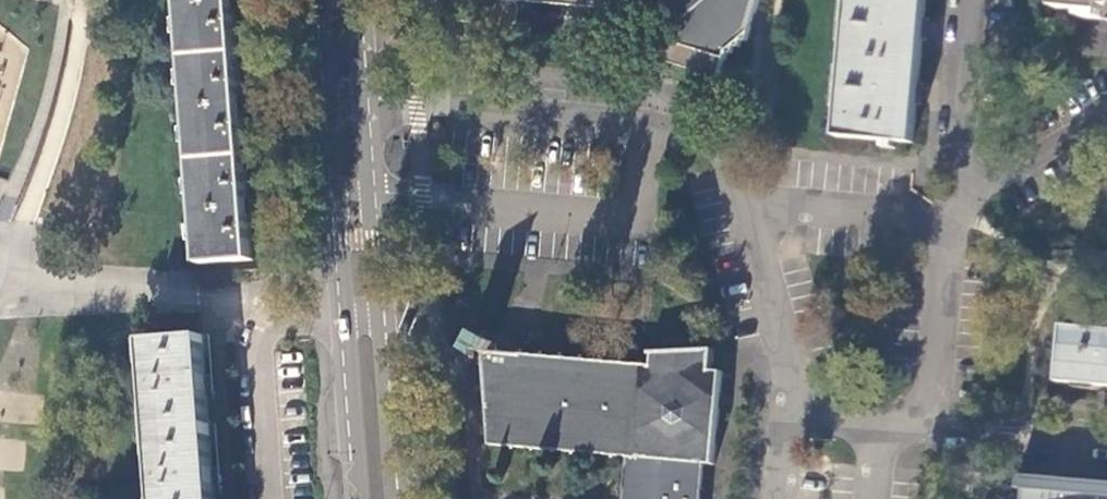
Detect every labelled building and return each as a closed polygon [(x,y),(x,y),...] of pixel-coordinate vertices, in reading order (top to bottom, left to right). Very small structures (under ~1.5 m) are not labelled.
[(203,264),(255,260),(234,0),(182,0),(203,264)] [(633,13),(633,0),(465,0),(633,13)] [(665,60),(723,77),(729,59),(730,54),(735,54),(737,46),(742,47),(744,39),(749,40),(760,0),(658,0),(663,0),(662,16),(665,16),(665,26),(668,27),(668,34),(671,35),(665,60)] [(927,0),(849,0),(837,135),(915,143),(927,0)] [(1065,326),(1060,383),(1106,387),(1106,330),(1065,326)] [(203,332),(145,337),(157,498),(216,498),(203,332)] [(492,444),(629,457),(703,464),(714,465),(723,372),(709,371),(711,350),(648,352),(647,365),(491,350),(495,341),(476,332),(466,351),(484,360),(492,444)] [(626,498),(699,498),(703,464),(629,457),(626,498)] [(1009,476),(1008,490),(1014,491),(1014,498),(1106,498),(1106,485),(1009,476)]
